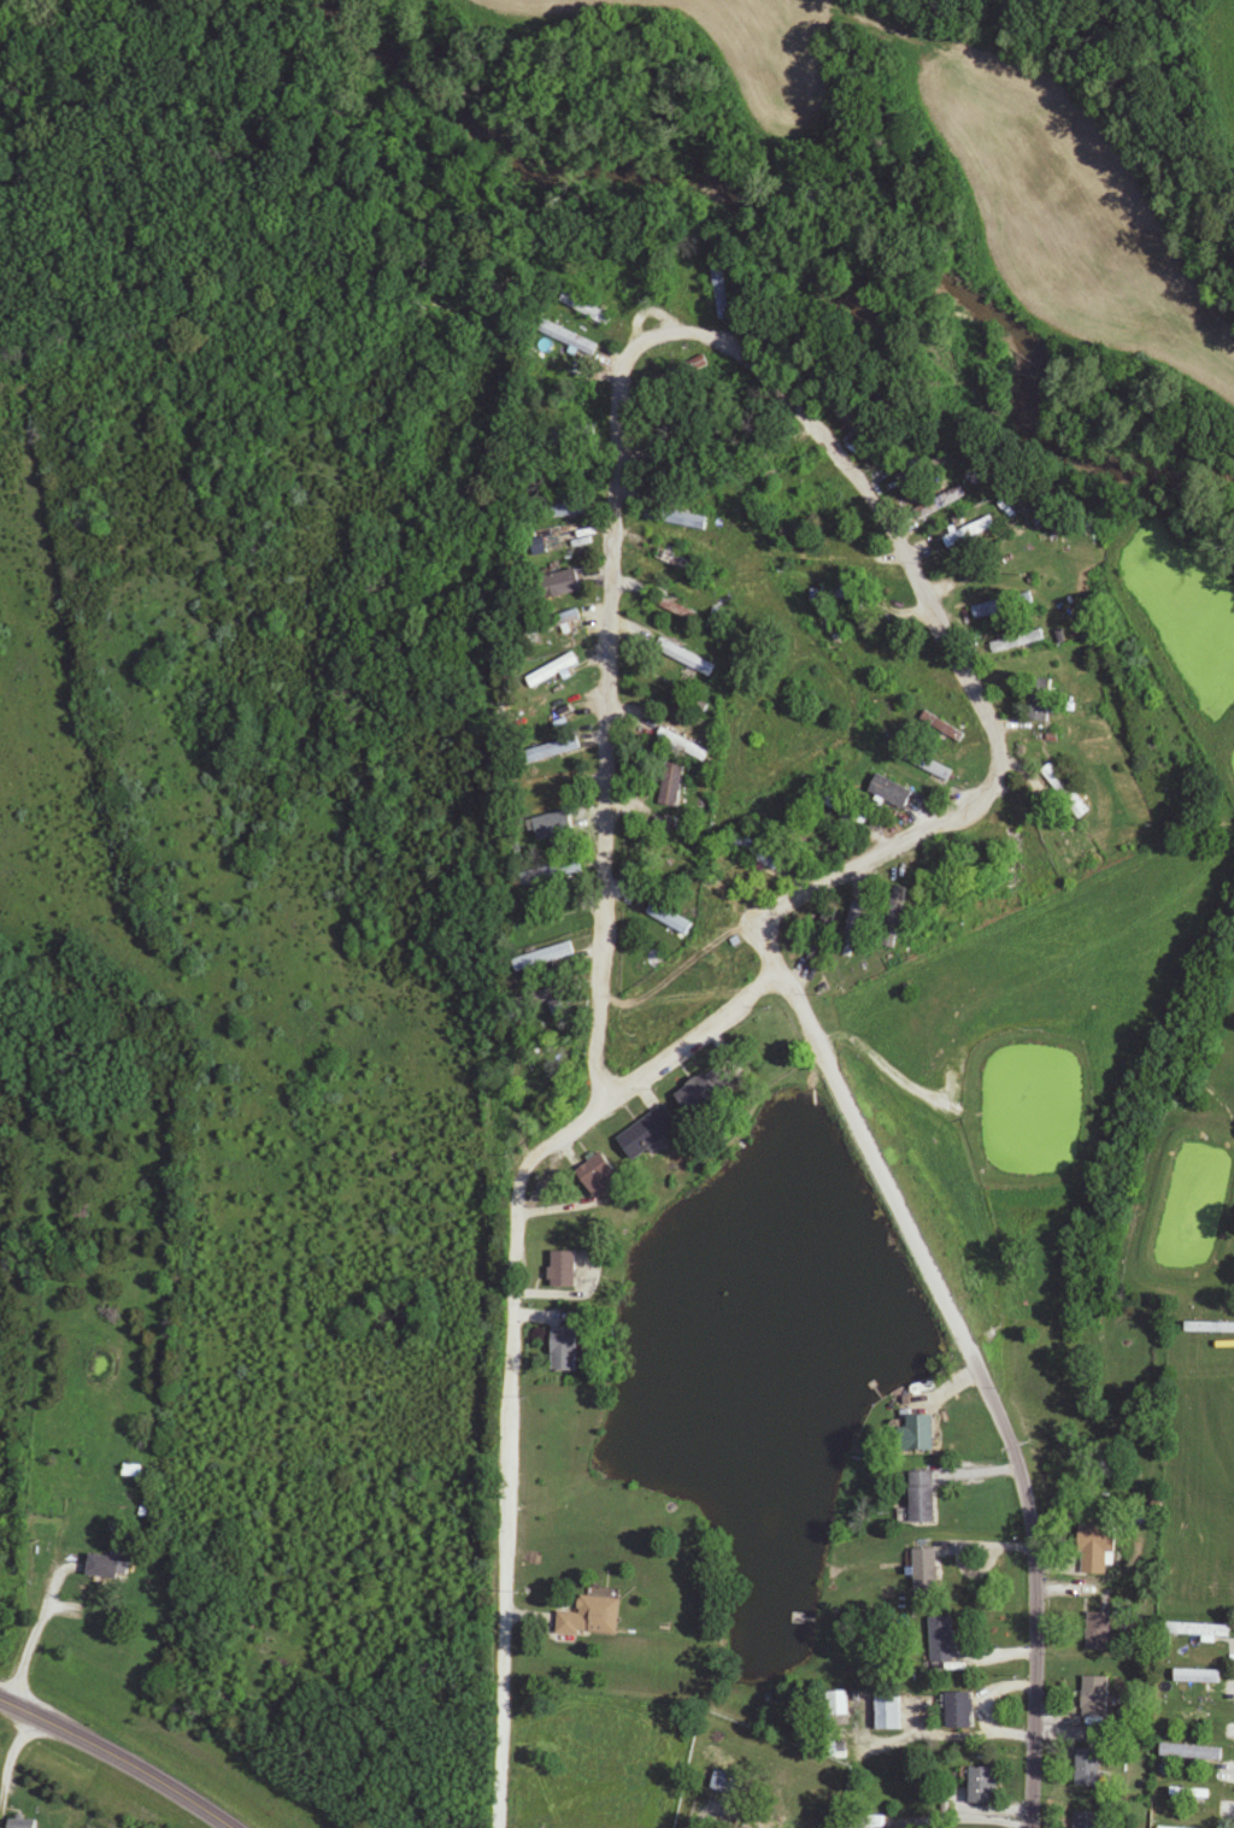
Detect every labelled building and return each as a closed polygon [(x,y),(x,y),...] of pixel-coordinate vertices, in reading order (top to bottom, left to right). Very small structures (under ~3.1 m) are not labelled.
[(720,268),(706,270),(714,322),(728,320),(720,268)] [(612,321),(568,290),(561,300),(605,331),(612,321)] [(541,327),(595,350),(599,339),(545,317),(541,327)] [(580,431),(537,431),(537,444),(580,444),(580,431)] [(928,513),(965,493),(962,488),(925,508),(928,513)] [(586,517),(585,504),(527,508),(528,521),(586,517)] [(645,520),(705,532),(708,518),(648,506),(645,520)] [(997,528),(992,517),(944,538),(948,549),(997,528)] [(699,570),(661,550),(656,559),(694,579),(699,570)] [(540,578),(545,601),(580,593),(575,571),(540,578)] [(828,590),(828,603),(872,603),(872,590),(828,590)] [(1034,606),(1031,593),(970,608),(973,622),(1034,606)] [(654,606),(694,626),(698,617),(659,597),(654,606)] [(581,622),(578,610),(522,626),(526,638),(581,622)] [(990,643),(994,656),(1045,641),(1041,627),(990,643)] [(526,678),(531,689),(579,665),(574,654),(526,678)] [(1054,684),(1033,677),(1024,703),(1045,710),(1054,684)] [(965,735),(924,711),(918,721),(959,745),(965,735)] [(656,740),(705,763),(710,753),(662,729),(656,740)] [(582,751),(578,737),(519,753),(522,767),(582,751)] [(946,764),(908,753),(904,764),(942,775),(946,764)] [(658,805),(678,809),(686,767),(666,763),(658,805)] [(1092,812),(1052,763),(1041,772),(1081,820),(1092,812)] [(868,791),(905,811),(914,793),(877,774),(868,791)] [(549,838),(553,850),(576,843),(564,810),(534,820),(541,841),(549,838)] [(1025,832),(1014,831),(1013,856),(1024,856),(1025,832)] [(769,844),(764,852),(735,836),(729,845),(776,871),(785,853),(769,844)] [(518,873),(521,887),(582,873),(579,859),(518,873)] [(647,919),(690,936),(695,922),(653,905),(647,919)] [(808,963),(818,966),(836,911),(826,907),(808,963)] [(577,956),(572,943),(515,962),(520,974),(577,956)] [(571,996),(567,984),(518,999),(521,1011),(571,996)] [(685,1086),(697,1111),(726,1097),(714,1072),(685,1086)] [(620,1139),(636,1161),(682,1127),(666,1105),(620,1139)] [(606,1193),(624,1178),(604,1153),(579,1173),(605,1205),(612,1200),(606,1193)] [(553,1252),(553,1288),(580,1288),(580,1252),(553,1252)] [(580,1331),(556,1331),(556,1370),(580,1370),(580,1331)] [(909,1416),(909,1451),(937,1451),(937,1416),(909,1416)] [(938,1472),(912,1472),(912,1524),(938,1524),(938,1472)] [(1115,1527),(1080,1527),(1080,1575),(1115,1575),(1115,1527)] [(916,1550),(916,1589),(939,1589),(939,1550),(916,1550)] [(128,1578),(128,1557),(89,1557),(89,1578),(128,1578)] [(623,1600),(583,1597),(581,1614),(559,1612),(557,1633),(620,1638),(623,1600)] [(1088,1651),(1112,1651),(1112,1614),(1088,1614),(1088,1651)] [(956,1662),(956,1617),(931,1617),(931,1662),(956,1662)] [(1083,1717),(1108,1717),(1108,1677),(1083,1677),(1083,1717)] [(846,1692),(827,1692),(827,1717),(846,1717),(846,1692)] [(948,1729),(974,1729),(974,1693),(948,1693),(948,1729)] [(876,1698),(876,1730),(901,1730),(901,1698),(876,1698)] [(1101,1749),(1075,1749),(1075,1786),(1101,1786),(1101,1749)] [(709,1790),(734,1797),(740,1777),(715,1770),(709,1790)] [(998,1770),(971,1770),(971,1803),(998,1803),(998,1770)] [(1098,1813),(1074,1813),(1074,1827),(1098,1827),(1098,1813)] [(873,1817),(846,1814),(845,1827),(872,1827),(873,1817)]
